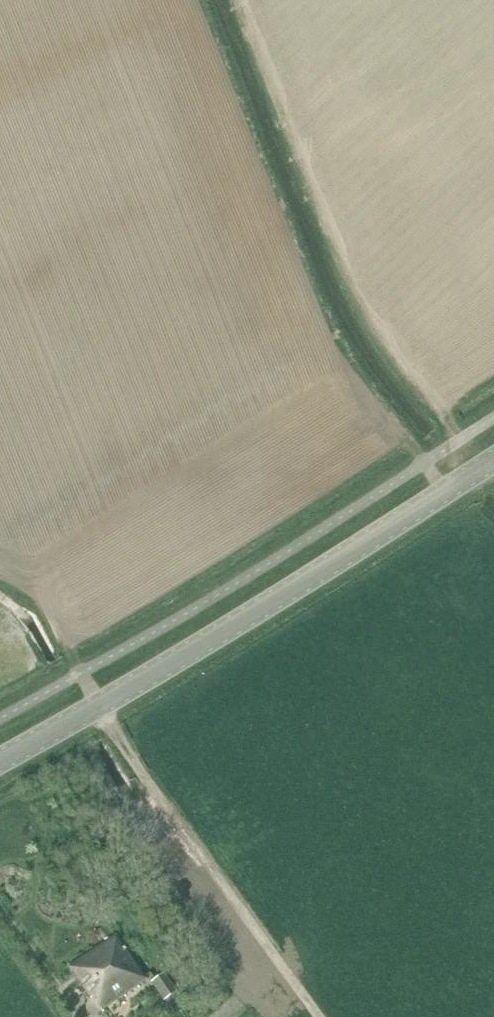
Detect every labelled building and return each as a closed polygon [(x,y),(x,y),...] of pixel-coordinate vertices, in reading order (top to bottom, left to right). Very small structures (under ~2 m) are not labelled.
[(118,935),(70,967),(89,996),(95,992),(106,1009),(148,980),(118,935)] [(165,973),(151,982),(164,1001),(178,992),(165,973)]
